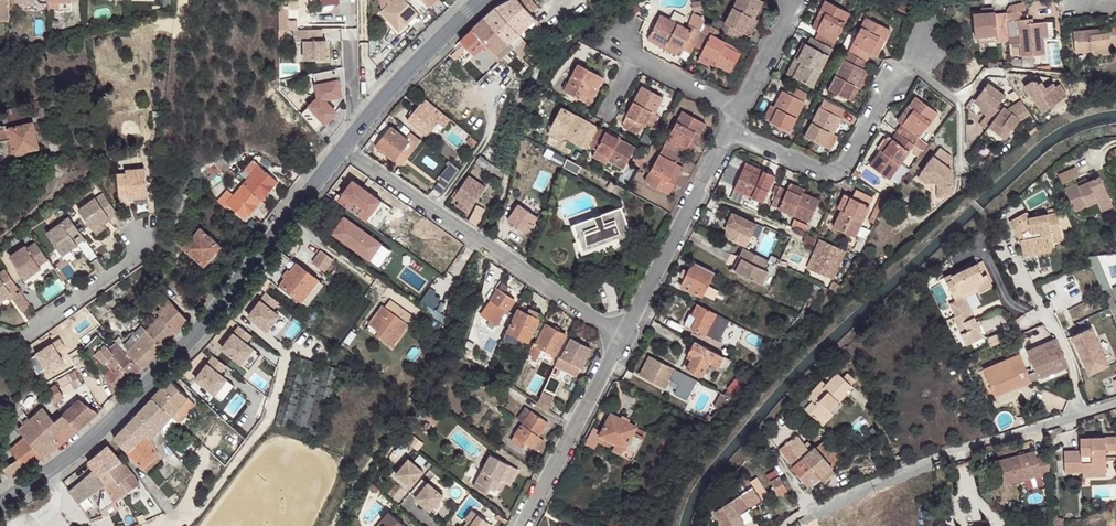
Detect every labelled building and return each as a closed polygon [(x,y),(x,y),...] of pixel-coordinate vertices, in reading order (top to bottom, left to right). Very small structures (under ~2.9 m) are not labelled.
[(9,20),(9,0),(0,0),(0,20),(9,20)] [(383,6),(385,9),(382,12),(400,31),(419,13),(415,9),(424,1),(422,0),(382,0),(383,6)] [(519,33),(524,29),(530,24),(536,19),(519,0),(511,0),(496,8),(519,33)] [(722,31),(740,40),(744,33),(752,17),(755,18),(763,1),(761,0),(737,0),(722,31)] [(818,32),(815,39),(832,47),(850,13),(826,0),(820,11),(826,14),(817,32),(818,32)] [(288,8),(278,8),(279,29),(288,29),(288,8)] [(485,17),(508,44),(519,33),(496,8),(485,17)] [(820,11),(812,28),(817,32),(826,14),(820,11)] [(1019,37),(1021,57),(1045,55),(1044,38),(1049,38),(1047,22),(1034,23),(1020,24),(1020,20),(1019,11),(1017,11),(1009,12),(1007,12),(1007,13),(1009,38),(1019,37)] [(995,12),(973,14),(975,38),(978,37),(998,36),(998,41),(1009,40),(1009,38),(1007,13),(995,13),(995,12)] [(660,15),(649,36),(667,45),(668,42),(683,49),(691,53),(705,26),(703,17),(693,13),(689,25),(687,29),(660,15)] [(497,55),(501,59),(512,49),(508,44),(485,17),(472,29),(486,44),(496,55),(497,55)] [(752,17),(744,33),(751,37),(759,21),(755,18),(752,17)] [(866,17),(848,52),(849,52),(867,62),(871,54),(880,37),(885,40),(890,30),(866,17)] [(706,23),(694,48),(702,52),(701,53),(717,62),(715,64),(731,72),(742,51),(713,35),(717,28),(706,23)] [(534,29),(530,24),(524,29),(528,34),(534,29)] [(1073,32),(1075,54),(1091,52),(1092,57),(1112,55),(1111,45),(1115,44),(1115,27),(1109,28),(1109,33),(1102,33),(1091,34),(1090,30),(1073,32)] [(321,28),(294,28),(294,40),(304,40),(304,59),(326,59),(326,39),(321,39),(321,28)] [(472,29),(460,40),(468,49),(474,56),(486,44),(472,29)] [(508,44),(512,49),(520,57),(531,47),(519,33),(508,44)] [(668,42),(667,45),(649,36),(647,40),(680,56),(683,49),(668,42)] [(801,62),(794,78),(812,87),(832,47),(815,39),(811,37),(808,44),(806,44),(798,61),(801,62)] [(880,37),(871,54),(877,57),(885,40),(880,37)] [(458,42),(466,51),(468,49),(460,40),(458,42)] [(794,59),(798,61),(806,44),(803,41),(794,59)] [(845,60),(829,89),(848,98),(855,86),(857,87),(866,70),(864,69),(868,62),(867,62),(849,52),(845,60)] [(701,53),(697,61),(713,69),(715,64),(717,62),(701,53)] [(440,62),(444,66),(451,58),(447,55),(440,62)] [(460,63),(453,57),(451,58),(444,66),(450,73),(460,63)] [(794,59),(786,74),(794,78),(801,62),(798,61),(794,59)] [(578,64),(564,91),(585,102),(593,86),(598,88),(604,77),(578,64)] [(344,66),(314,72),(318,96),(301,112),(317,128),(336,111),(333,108),(342,97),(345,96),(344,66)] [(444,66),(436,73),(443,80),(450,73),(444,66)] [(866,70),(857,87),(861,89),(870,72),(866,70)] [(1032,81),(1025,86),(1043,113),(1068,96),(1060,84),(1056,87),(1053,83),(1046,88),(1042,90),(1038,84),(1037,81),(1032,81)] [(984,118),(991,123),(1001,110),(997,107),(1006,95),(988,82),(974,102),(982,108),(980,111),(986,115),(984,118)] [(598,88),(593,86),(585,102),(590,104),(598,88)] [(643,86),(623,123),(640,133),(643,124),(645,125),(652,112),(654,114),(663,97),(643,86)] [(771,122),(789,132),(805,102),(804,101),(808,94),(792,86),(788,93),(783,91),(775,107),(778,108),(771,122)] [(857,87),(855,86),(848,98),(855,102),(861,89),(857,87)] [(417,92),(412,88),(405,96),(410,100),(417,92)] [(926,129),(931,122),(938,113),(916,97),(909,106),(914,110),(902,125),(904,126),(899,133),(914,145),(919,138),(926,129)] [(407,120),(426,135),(437,121),(444,127),(451,119),(424,98),(407,120)] [(991,123),(988,127),(1006,140),(1020,120),(1021,120),(1031,114),(1021,99),(1007,109),(1004,106),(1001,110),(991,123)] [(824,100),(805,137),(824,146),(831,132),(834,134),(842,118),(837,116),(841,108),(824,100)] [(42,101),(1,111),(4,122),(23,117),(23,116),(44,110),(42,101)] [(763,119),(771,122),(778,108),(775,107),(771,105),(763,119)] [(896,121),(902,125),(914,110),(909,106),(896,121)] [(391,112),(396,116),(399,112),(395,108),(391,112)] [(561,108),(551,126),(565,134),(563,136),(587,149),(589,146),(599,128),(561,108)] [(683,111),(664,147),(680,156),(684,148),(686,149),(695,132),(699,135),(705,123),(683,111)] [(654,114),(652,112),(645,125),(652,129),(659,116),(654,114)] [(383,121),(369,140),(376,145),(377,146),(392,127),(383,121)] [(934,124),(931,122),(926,129),(928,131),(934,124)] [(8,139),(11,153),(16,153),(17,155),(28,153),(28,150),(39,148),(33,123),(6,128),(6,125),(0,126),(0,142),(8,139)] [(548,133),(561,140),(563,136),(565,134),(551,126),(548,133)] [(406,138),(392,127),(377,146),(394,160),(409,141),(406,138)] [(988,127),(984,133),(999,144),(1006,140),(988,127)] [(599,128),(589,146),(596,150),(609,156),(608,160),(624,169),(635,148),(599,128)] [(409,141),(394,160),(402,166),(421,141),(410,132),(406,138),(409,141)] [(686,149),(690,152),(699,135),(695,132),(686,149)] [(834,134),(831,132),(824,146),(829,150),(837,135),(834,134)] [(880,150),(869,165),(890,180),(910,151),(914,145),(899,133),(894,140),(892,139),(883,152),(880,150)] [(88,140),(91,148),(99,145),(94,136),(91,136),(88,140)] [(479,143),(470,136),(466,141),(475,148),(479,143)] [(928,145),(919,138),(914,145),(923,152),(928,145)] [(364,147),(362,150),(368,155),(376,145),(369,140),(363,147),(364,147)] [(914,145),(910,151),(919,157),(923,152),(914,145)] [(664,147),(645,181),(669,194),(674,183),(670,181),(678,164),(677,163),(681,156),(680,156),(664,147)] [(940,147),(922,172),(937,183),(937,198),(946,198),(951,193),(951,169),(947,166),(952,160),(951,156),(940,147)] [(596,150),(592,157),(605,164),(608,160),(609,156),(596,150)] [(128,151),(117,152),(117,160),(128,159),(128,151)] [(550,160),(563,167),(566,158),(555,152),(550,160)] [(240,154),(225,159),(230,164),(242,159),(240,154)] [(476,161),(489,169),(493,164),(480,156),(476,161)] [(566,158),(563,167),(578,174),(582,167),(579,165),(566,158)] [(222,159),(216,161),(219,165),(223,170),(225,172),(231,164),(230,164),(222,159)] [(244,170),(251,176),(260,166),(253,160),(244,170)] [(443,177),(450,183),(460,170),(451,163),(441,176),(443,177)] [(761,175),(763,171),(745,163),(743,167),(761,175)] [(493,164),(489,169),(496,174),(502,176),(503,171),(493,164)] [(670,181),(674,183),(683,166),(678,164),(670,181)] [(227,204),(245,219),(278,181),(260,166),(251,176),(234,196),(227,204)] [(743,167),(734,190),(764,203),(775,176),(763,171),(761,175),(743,167)] [(1058,174),(1062,183),(1079,175),(1075,167),(1058,174)] [(147,198),(145,170),(126,172),(126,174),(117,175),(119,198),(128,197),(128,199),(147,198)] [(926,183),(937,183),(922,172),(918,177),(926,183)] [(457,187),(451,196),(459,201),(471,209),(485,187),(468,176),(459,188),(457,187)] [(1082,180),(1064,188),(1074,211),(1097,201),(1099,206),(1111,200),(1100,176),(1088,181),(1089,183),(1084,185),(1082,180)] [(434,189),(441,194),(450,183),(443,177),(434,189)] [(353,181),(337,202),(366,222),(381,201),(353,181)] [(801,195),(802,192),(804,188),(790,182),(788,190),(801,195)] [(780,186),(771,206),(810,223),(820,200),(802,192),(801,195),(788,190),(780,186)] [(841,210),(833,227),(855,237),(870,207),(869,207),(874,198),(856,189),(852,198),(851,197),(844,211),(841,210)] [(219,198),(227,204),(234,196),(226,190),(219,198)] [(101,194),(94,199),(97,202),(104,197),(101,194)] [(844,211),(851,197),(844,194),(837,208),(841,210),(844,211)] [(879,202),(884,205),(888,200),(883,196),(879,202)] [(94,199),(77,211),(90,230),(107,218),(109,221),(117,215),(104,197),(97,202),(94,199)] [(1111,200),(1099,206),(1101,211),(1113,205),(1111,200)] [(471,209),(459,201),(456,205),(468,213),(471,209)] [(868,221),(874,223),(879,211),(883,206),(877,203),(868,221)] [(476,224),(476,225),(485,209),(477,204),(469,220),(476,224)] [(537,217),(519,204),(508,220),(526,233),(537,217)] [(572,225),(581,252),(617,239),(618,243),(632,238),(622,208),(572,225)] [(1010,221),(1020,240),(1024,257),(1025,260),(1028,261),(1034,260),(1036,258),(1036,255),(1055,252),(1053,243),(1062,241),(1057,212),(1056,212),(1056,208),(1047,210),(1048,214),(1029,218),(1026,212),(1010,221)] [(729,225),(724,237),(746,247),(756,224),(732,213),(727,224),(729,225)] [(381,244),(344,217),(332,234),(370,261),(381,244)] [(78,232),(68,218),(60,223),(60,224),(46,234),(62,256),(76,246),(71,237),(78,232)] [(221,247),(200,228),(183,248),(204,266),(221,247)] [(78,232),(71,237),(76,246),(84,240),(78,232)] [(854,249),(860,252),(865,240),(858,236),(856,241),(857,242),(854,249)] [(577,253),(579,262),(619,247),(618,243),(617,239),(581,252),(577,253)] [(814,254),(819,256),(812,271),(834,281),(847,252),(821,240),(814,254)] [(9,257),(24,279),(39,269),(37,266),(46,260),(35,243),(26,249),(24,247),(9,257)] [(381,244),(370,261),(379,267),(390,250),(381,244)] [(742,258),(736,271),(762,284),(768,271),(763,269),(768,259),(744,247),(739,257),(742,258)] [(312,262),(325,271),(334,259),(321,250),(312,262)] [(263,275),(270,281),(279,288),(281,284),(297,264),(282,252),(263,275)] [(1089,255),(1100,289),(1109,286),(1098,252),(1089,255)] [(739,257),(733,270),(736,271),(742,258),(739,257)] [(1084,266),(1090,264),(1087,258),(1081,260),(1084,266)] [(694,261),(693,262),(689,272),(684,269),(681,276),(685,278),(682,286),(702,296),(703,294),(714,300),(719,290),(708,285),(714,272),(694,261)] [(986,274),(980,261),(976,263),(982,276),(986,274)] [(992,286),(986,274),(982,276),(976,263),(952,275),(951,273),(944,277),(955,300),(950,303),(955,315),(970,308),(964,296),(977,290),(978,293),(992,286)] [(281,284),(302,301),(318,280),(297,264),(281,284)] [(0,272),(0,300),(7,295),(14,290),(17,288),(4,269),(0,272)] [(256,285),(263,290),(270,281),(263,275),(256,285)] [(149,285),(154,292),(161,287),(158,279),(149,285)] [(323,284),(318,280),(302,301),(307,305),(323,284)] [(498,289),(504,293),(509,286),(502,282),(498,289)] [(831,286),(830,290),(837,293),(842,285),(836,282),(831,286)] [(1104,292),(1113,313),(1115,312),(1115,287),(1104,292)] [(807,299),(818,304),(823,294),(812,288),(807,299)] [(504,293),(498,289),(480,314),(497,326),(514,300),(504,293)] [(14,290),(7,295),(10,300),(12,298),(12,297),(16,293),(14,290)] [(12,297),(12,298),(22,312),(30,306),(20,291),(16,293),(12,297)] [(266,293),(249,316),(268,330),(279,315),(272,310),(278,302),(266,293)] [(146,330),(162,347),(188,320),(165,295),(156,304),(162,309),(157,313),(160,316),(146,330)] [(383,305),(369,324),(379,331),(376,336),(392,347),(414,316),(391,299),(386,307),(383,305)] [(118,307),(123,314),(128,310),(123,303),(118,307)] [(519,309),(527,313),(530,307),(521,303),(519,309)] [(685,324),(692,327),(696,330),(695,331),(698,333),(699,331),(719,342),(730,321),(698,304),(693,315),(690,313),(685,324)] [(527,313),(539,318),(542,313),(530,307),(527,313)] [(955,315),(953,316),(966,344),(982,336),(970,308),(955,315)] [(519,309),(508,332),(528,341),(539,318),(527,313),(519,309)] [(23,350),(28,359),(83,319),(77,311),(23,350)] [(546,325),(543,323),(534,342),(537,343),(546,325)] [(369,324),(366,328),(376,336),(379,331),(369,324)] [(135,333),(141,337),(146,330),(141,325),(135,333)] [(239,325),(222,348),(241,362),(253,347),(245,342),(251,334),(239,325)] [(546,325),(537,343),(534,342),(528,353),(537,358),(543,347),(553,352),(556,354),(566,335),(546,325)] [(785,336),(777,345),(782,348),(797,331),(791,325),(782,334),(785,336)] [(1073,336),(1071,336),(1085,367),(1105,358),(1102,350),(1107,348),(1105,344),(1100,346),(1091,327),(1079,333),(1073,336)] [(117,344),(125,353),(126,352),(142,368),(162,347),(146,330),(141,337),(138,340),(132,336),(124,345),(121,342),(123,340),(119,336),(114,341),(117,344)] [(991,346),(1007,339),(1004,331),(987,338),(991,346)] [(510,334),(505,332),(502,340),(502,341),(506,343),(510,334)] [(559,357),(550,375),(556,377),(561,367),(574,374),(576,369),(579,371),(582,365),(590,351),(591,348),(584,344),(579,342),(571,338),(561,359),(559,357)] [(1068,367),(1056,339),(1027,351),(1036,374),(1039,373),(1041,378),(1068,367)] [(465,352),(469,355),(475,344),(468,341),(465,352)] [(694,356),(687,369),(701,377),(709,362),(725,371),(731,361),(695,342),(689,353),(694,356)] [(119,362),(132,377),(142,368),(126,352),(125,353),(117,344),(109,351),(119,362)] [(92,357),(104,377),(111,370),(119,362),(109,351),(104,345),(92,357)] [(769,361),(782,348),(777,345),(765,357),(769,361)] [(593,352),(590,351),(582,365),(585,366),(593,352)] [(996,396),(1031,381),(1019,354),(984,369),(996,396)] [(225,365),(212,356),(195,380),(214,394),(226,379),(218,374),(225,365)] [(650,356),(640,376),(665,388),(669,380),(670,377),(675,369),(650,356)] [(1105,358),(1085,367),(1089,375),(1109,366),(1105,358)] [(132,377),(119,362),(111,370),(124,386),(132,377)] [(696,381),(675,369),(669,380),(680,385),(675,394),(686,399),(696,381)] [(83,385),(74,370),(57,380),(65,395),(83,385)] [(104,377),(115,395),(124,386),(111,370),(104,377)] [(478,388),(483,381),(466,370),(461,378),(478,388)] [(822,381),(807,398),(812,402),(805,409),(823,425),(834,413),(831,410),(824,404),(832,395),(839,401),(846,393),(844,392),(851,385),(837,372),(826,384),(822,381)] [(727,390),(733,396),(746,382),(743,380),(739,376),(727,390)] [(195,404),(170,380),(151,399),(171,417),(177,422),(178,423),(185,415),(195,404)] [(62,415),(78,430),(98,413),(80,400),(69,409),(57,385),(47,391),(62,415)] [(854,388),(851,385),(844,392),(846,393),(848,395),(854,388)] [(733,396),(727,390),(723,395),(731,398),(733,396)] [(548,395),(542,392),(538,402),(543,405),(544,401),(548,395)] [(730,400),(718,394),(715,407),(722,410),(730,400)] [(824,404),(831,410),(839,401),(832,395),(824,404)] [(114,438),(127,452),(146,434),(150,439),(158,432),(161,436),(164,434),(160,430),(171,417),(151,399),(142,409),(131,420),(114,438)] [(544,401),(543,405),(551,411),(553,407),(544,401)] [(517,419),(523,423),(532,410),(526,406),(517,419)] [(10,450),(17,457),(18,459),(25,468),(62,443),(78,430),(62,415),(59,417),(55,421),(44,408),(19,430),(25,437),(10,450)] [(523,423),(511,440),(523,448),(526,443),(531,446),(538,436),(548,422),(532,410),(523,423)] [(714,415),(710,410),(701,420),(707,423),(714,415)] [(612,414),(600,435),(616,443),(626,449),(623,455),(632,460),(647,432),(612,414)] [(171,417),(160,430),(164,434),(165,435),(177,422),(171,417)] [(150,439),(146,434),(127,452),(143,469),(158,456),(158,460),(167,457),(163,444),(165,443),(161,436),(158,432),(150,439)] [(406,441),(410,444),(414,437),(411,434),(406,441)] [(779,449),(793,466),(803,457),(810,452),(797,435),(779,449)] [(545,440),(538,436),(531,446),(537,451),(545,440)] [(410,444),(417,449),(422,442),(414,437),(410,444)] [(1106,450),(1115,449),(1115,437),(1080,438),(1080,451),(1064,451),(1065,472),(1082,471),(1082,468),(1106,468),(1106,450)] [(810,452),(803,457),(819,477),(831,467),(841,459),(825,440),(810,452)] [(616,443),(612,450),(623,455),(626,449),(616,443)] [(96,473),(98,475),(121,460),(107,445),(88,461),(96,473)] [(1035,451),(995,461),(1001,485),(1049,473),(1049,455),(1036,458),(1035,451)] [(480,474),(474,486),(486,493),(489,487),(494,490),(495,488),(501,478),(506,482),(510,484),(518,469),(491,455),(483,470),(481,469),(479,474),(480,474)] [(147,472),(158,460),(158,456),(143,469),(147,472)] [(793,466),(792,467),(807,486),(819,477),(803,457),(793,466)] [(423,471),(408,458),(395,473),(410,486),(423,471)] [(25,468),(18,459),(3,469),(10,478),(25,468)] [(101,488),(112,504),(140,484),(133,473),(121,460),(98,475),(104,485),(101,488)] [(771,482),(780,477),(771,461),(763,465),(771,482)] [(831,467),(819,477),(822,481),(835,471),(831,467)] [(104,485),(93,471),(70,491),(79,503),(101,488),(104,485)] [(740,494),(749,509),(762,500),(761,499),(768,494),(757,478),(750,482),(745,475),(733,483),(734,485),(737,490),(740,494)] [(787,489),(780,477),(771,482),(778,494),(787,489)] [(506,482),(501,478),(495,488),(502,491),(506,482)] [(442,495),(427,482),(415,497),(429,510),(442,495)] [(714,511),(724,525),(742,525),(753,518),(748,510),(749,509),(740,494),(734,498),(731,492),(723,497),(727,503),(714,511)] [(489,522),(472,510),(465,519),(471,524),(469,525),(487,525),(489,522)] [(389,511),(382,520),(387,524),(385,525),(407,525),(389,511)] [(1052,525),(1059,525),(1064,524),(1064,519),(1057,519),(1057,516),(1052,516),(1052,525)]
